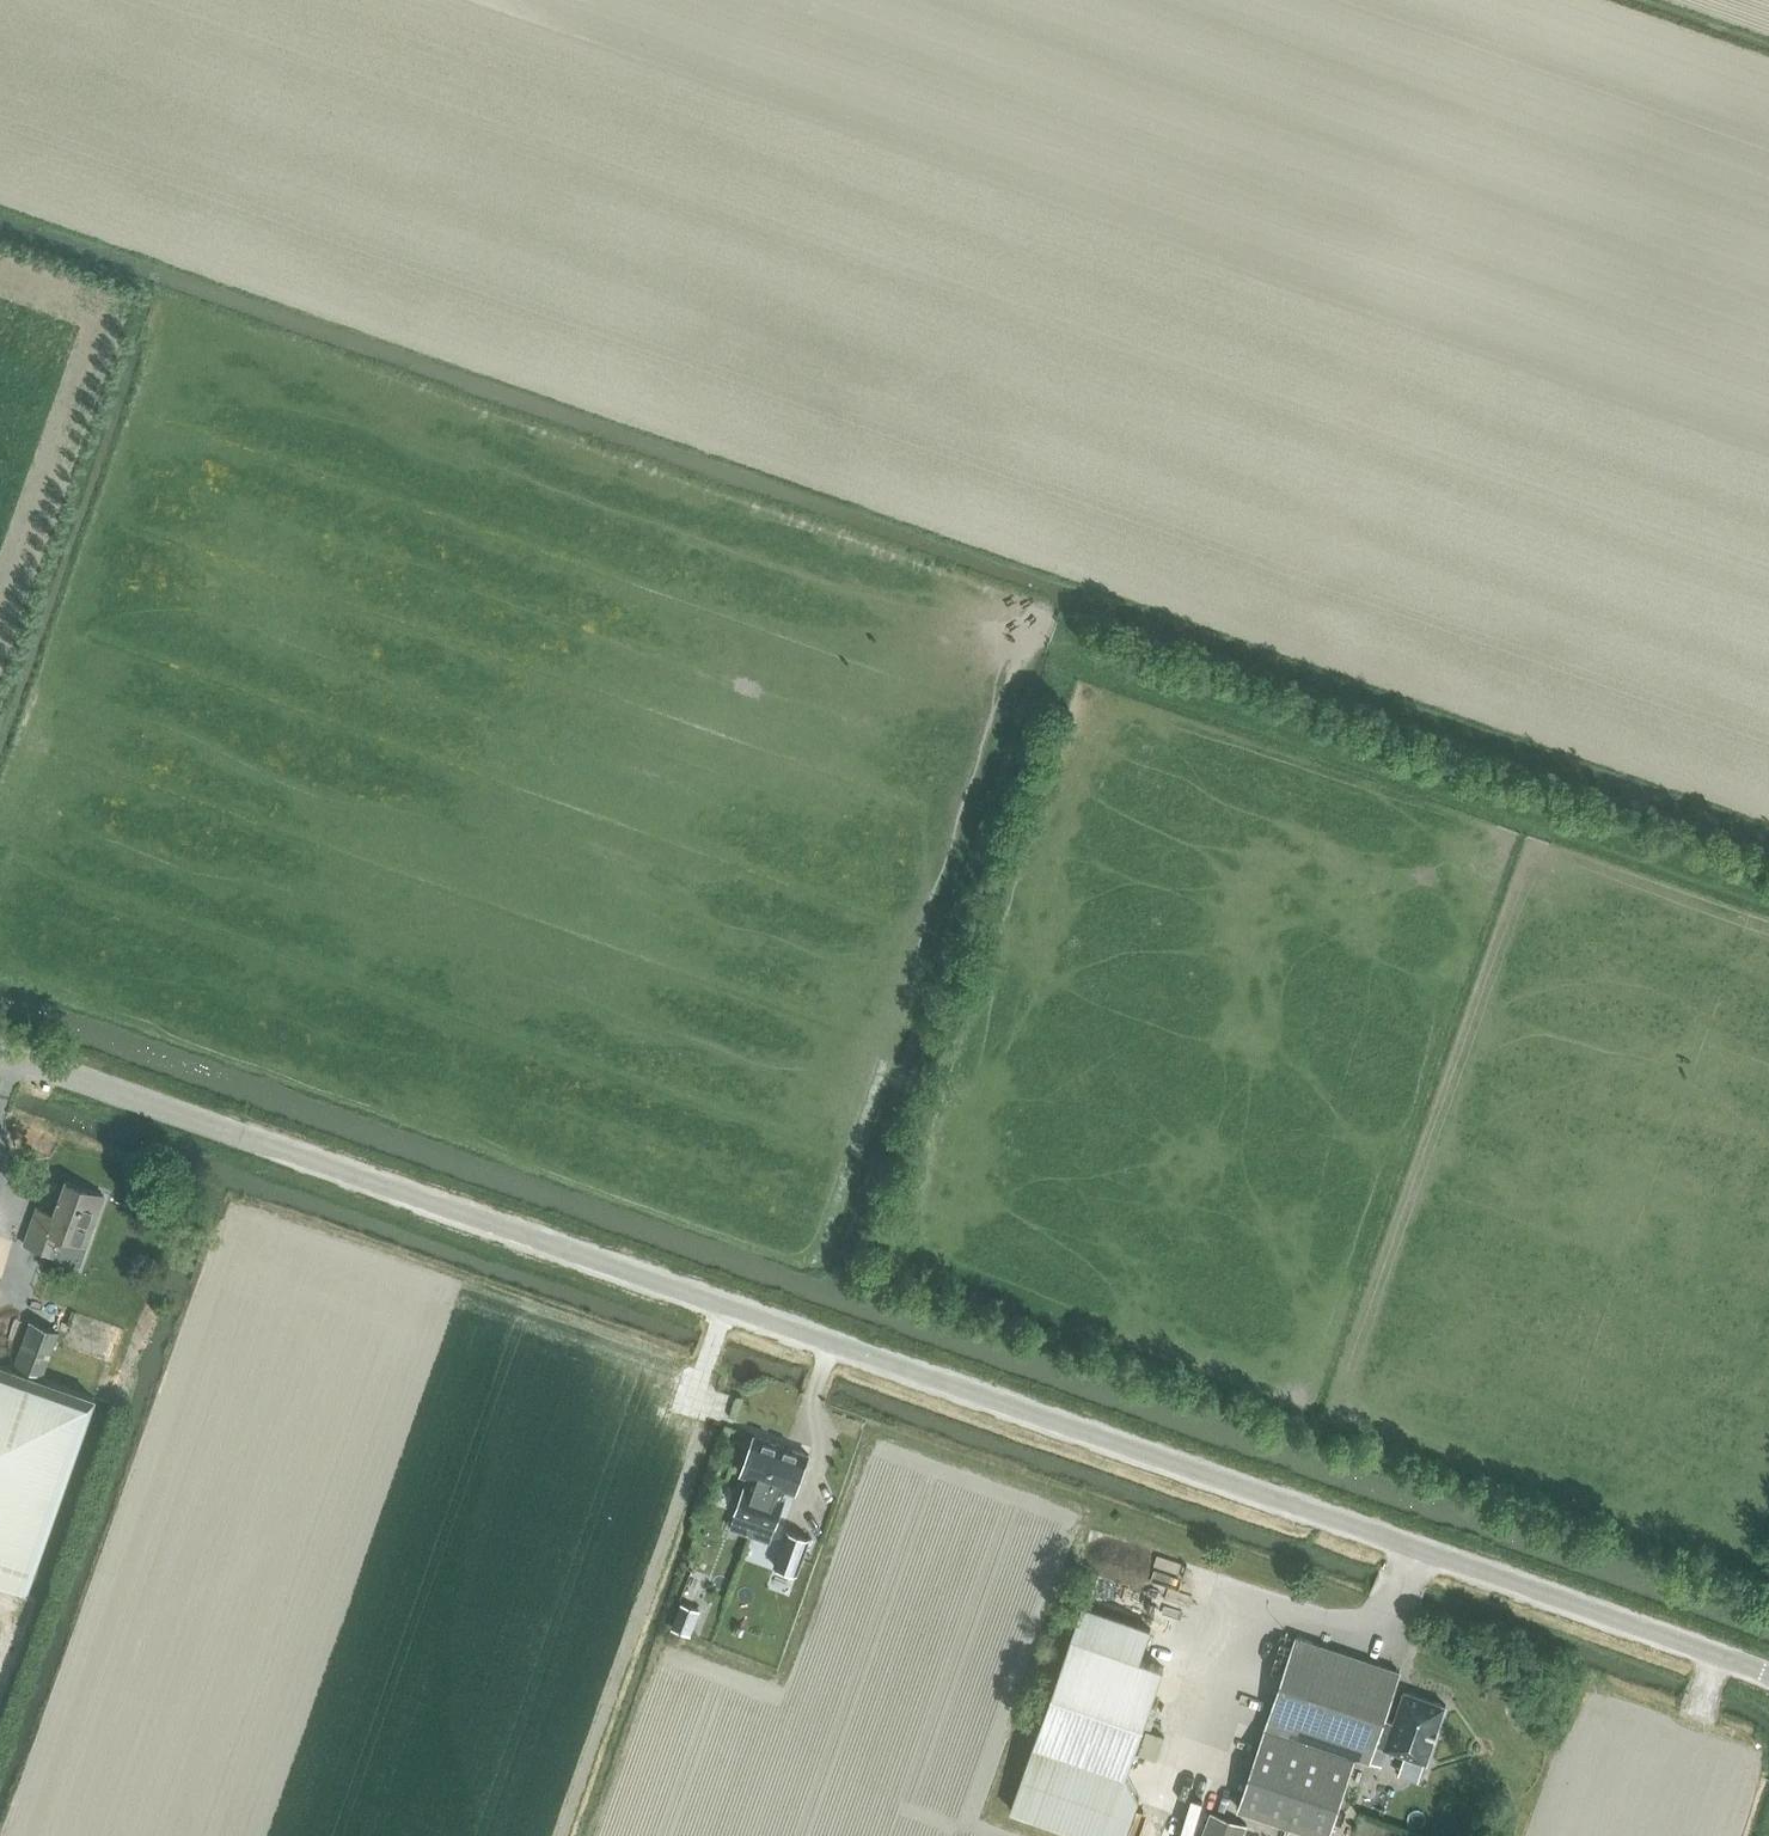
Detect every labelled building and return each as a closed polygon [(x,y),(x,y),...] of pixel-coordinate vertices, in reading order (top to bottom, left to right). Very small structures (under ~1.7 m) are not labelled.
[(24,1245),(49,1254),(56,1236),(86,1247),(105,1195),(64,1181),(53,1213),(37,1207),(24,1245)] [(15,1363),(43,1374),(59,1332),(31,1321),(15,1363)] [(27,1587),(95,1397),(0,1364),(0,1578),(27,1587)] [(739,1513),(777,1526),(787,1499),(785,1499),(788,1490),(797,1493),(811,1454),(757,1434),(743,1474),(753,1477),(750,1486),(748,1486),(739,1513)] [(1088,1835),(1131,1835),(1143,1799),(1129,1774),(1130,1774),(1166,1667),(1141,1659),(1152,1628),(1084,1605),(1014,1811),(1088,1835)] [(1401,1672),(1297,1636),(1238,1807),(1322,1835),(1331,1835),(1357,1757),(1372,1762),(1372,1761),(1383,1765),(1388,1748),(1428,1762),(1447,1704),(1405,1690),(1396,1720),(1385,1717),(1401,1672)] [(1140,1754),(1158,1760),(1166,1736),(1148,1729),(1140,1754)] [(1249,1824),(1212,1811),(1203,1835),(1245,1835),(1249,1824)]
